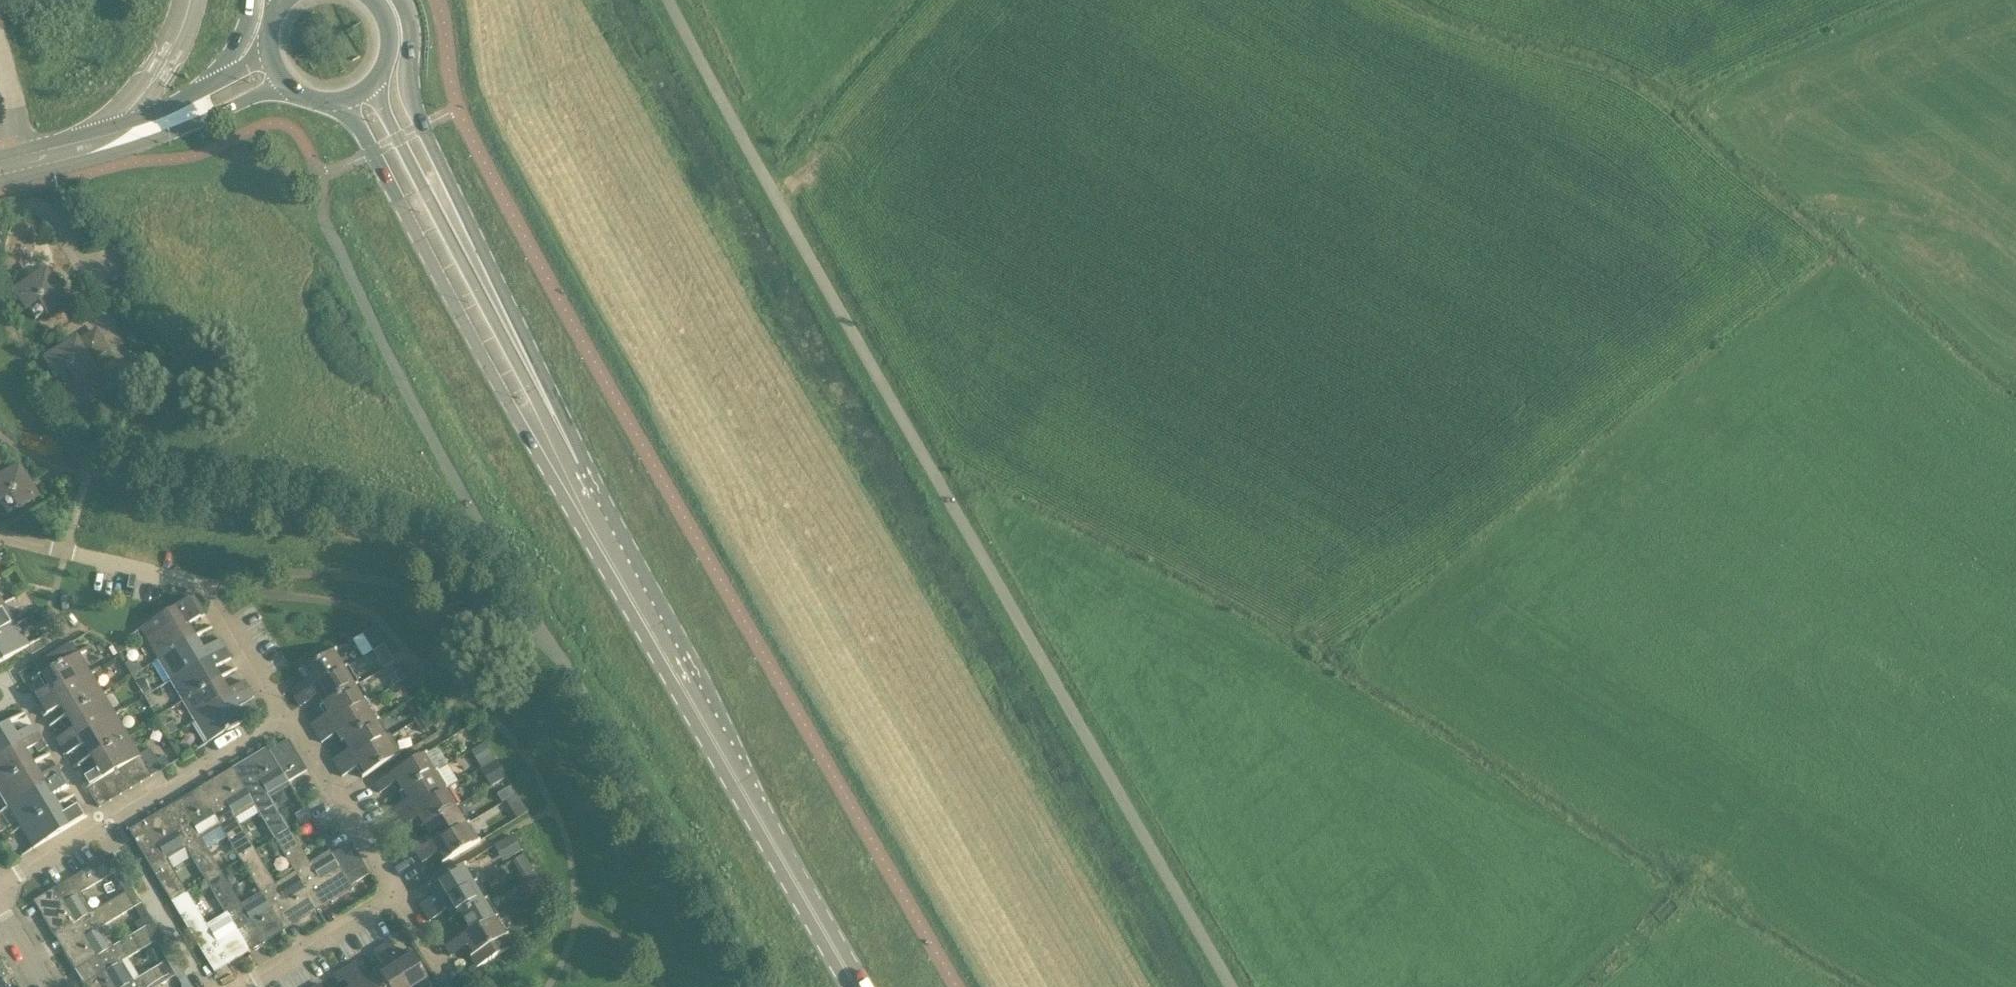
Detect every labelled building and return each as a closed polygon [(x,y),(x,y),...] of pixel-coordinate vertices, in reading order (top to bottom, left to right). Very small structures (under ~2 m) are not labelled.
[(44,275),(31,283),(17,292),(34,319),(61,302),(44,275)] [(98,382),(92,371),(87,363),(109,350),(98,330),(47,360),(70,398),(98,382)] [(18,471),(0,481),(0,503),(7,514),(34,498),(18,471)] [(149,637),(162,658),(192,639),(184,627),(204,615),(199,606),(149,637)] [(11,628),(0,610),(0,634),(11,628)] [(350,639),(361,657),(369,652),(379,668),(392,660),(370,626),(350,639)] [(11,628),(0,634),(0,664),(24,650),(11,628)] [(200,652),(192,639),(162,658),(174,678),(224,647),(219,640),(200,652)] [(68,645),(55,652),(35,664),(48,686),(31,696),(37,706),(87,677),(74,655),(68,645)] [(174,678),(187,699),(217,680),(209,668),(229,656),(224,647),(174,678)] [(290,690),(295,699),(346,667),(336,650),(298,673),(304,682),(290,690)] [(314,698),(319,707),(357,685),(346,667),(295,699),(300,707),(314,698)] [(99,697),(87,677),(37,706),(42,714),(62,702),(70,714),(99,697)] [(225,693),(217,680),(187,699),(199,719),(249,689),(244,681),(225,693)] [(368,702),(357,685),(319,707),(325,716),(311,725),(316,734),(368,702)] [(254,697),(249,689),(199,719),(212,740),(242,722),(234,709),(254,697)] [(56,738),(61,747),(111,717),(99,697),(70,714),(77,726),(56,738)] [(335,733),(341,743),(378,720),(368,702),(316,734),(321,742),(335,733)] [(123,738),(111,717),(61,747),(67,755),(87,743),(94,755),(123,738)] [(332,760),(337,769),(389,737),(378,720),(341,743),(346,752),(332,760)] [(37,733),(33,725),(12,737),(4,725),(0,727),(0,755),(37,733)] [(37,733),(0,755),(0,784),(30,766),(22,754),(34,747),(38,753),(46,748),(42,742),(43,742),(37,733)] [(400,756),(389,737),(337,769),(342,777),(356,768),(362,779),(400,756)] [(88,788),(99,782),(109,776),(119,769),(129,763),(136,759),(123,738),(94,755),(102,768),(81,780),(87,789),(88,788)] [(269,751),(276,762),(294,751),(288,740),(269,751)] [(490,786),(505,776),(481,743),(467,753),(490,786)] [(393,786),(399,795),(437,772),(448,766),(436,747),(374,784),(380,794),(393,786)] [(245,790),(256,808),(274,839),(289,830),(270,799),(291,786),(288,783),(282,772),(276,762),(269,751),(267,748),(266,748),(268,752),(234,772),(245,790)] [(140,757),(151,776),(162,770),(150,751),(140,757)] [(300,761),(294,751),(276,762),(282,772),(300,761)] [(141,783),(151,776),(140,757),(136,759),(129,763),(141,783)] [(307,772),(300,761),(282,772),(288,783),(307,772)] [(129,763),(119,769),(131,789),(141,783),(129,763)] [(30,766),(0,784),(0,785),(11,804),(62,774),(58,767),(37,779),(30,766)] [(119,769),(109,776),(120,795),(131,789),(119,769)] [(240,860),(256,851),(237,819),(256,808),(245,790),(234,772),(229,775),(227,772),(212,781),(220,794),(207,803),(221,829),(240,860)] [(448,789),(437,772),(399,795),(404,804),(391,812),(396,820),(448,789)] [(67,783),(62,774),(11,804),(24,826),(54,808),(47,795),(67,783)] [(120,795),(109,776),(99,782),(110,801),(120,795)] [(99,808),(110,801),(99,782),(88,788),(99,808)] [(164,811),(187,849),(206,881),(221,872),(202,840),(221,829),(207,803),(199,789),(178,802),(180,805),(171,811),(169,807),(164,811)] [(414,821),(420,830),(459,807),(448,789),(396,820),(401,829),(414,821)] [(412,847),(417,855),(469,824),(459,807),(420,830),(426,839),(412,847)] [(62,821),(54,808),(24,826),(36,846),(87,816),(82,808),(62,821)] [(172,902),(187,893),(168,861),(187,849),(164,811),(144,823),(157,845),(154,846),(147,840),(137,845),(172,902)] [(469,824),(417,855),(422,863),(435,855),(441,865),(480,842),(469,824)] [(289,830),(274,839),(295,873),(315,907),(349,886),(351,890),(352,889),(351,886),(344,876),(338,865),(332,855),(330,851),(310,864),(289,830)] [(501,862),(520,850),(510,834),(491,846),(501,862)] [(338,865),(357,853),(351,843),(332,855),(338,865)] [(315,907),(295,873),(276,884),(256,851),(240,860),(260,893),(274,915),(283,909),(280,903),(284,901),(297,922),(312,913),(310,910),(315,907)] [(364,864),(357,853),(338,865),(344,876),(364,864)] [(75,924),(92,913),(80,894),(114,874),(105,859),(55,889),(63,903),(42,916),(54,937),(67,928),(75,924)] [(344,876),(351,886),(370,875),(364,864),(344,876)] [(425,914),(476,883),(466,865),(428,888),(433,897),(419,905),(425,914)] [(221,872),(206,881),(226,914),(236,930),(242,926),(246,933),(254,927),(263,943),(264,943),(262,939),(281,928),(283,932),(284,931),(274,915),(260,893),(241,905),(221,872)] [(487,900),(476,883),(425,914),(430,922),(443,914),(449,923),(487,900)] [(75,924),(67,928),(76,943),(62,951),(74,971),(93,960),(96,958),(113,948),(101,929),(142,905),(132,889),(92,913),(75,924)] [(236,930),(226,914),(207,926),(187,893),(172,902),(214,973),(219,970),(206,948),(215,943),(228,965),(229,964),(227,961),(246,949),(248,953),(249,952),(236,930)] [(441,941),(446,949),(497,917),(487,900),(449,923),(455,932),(441,941)] [(497,917),(446,949),(451,957),(464,949),(477,969),(515,946),(497,917)] [(96,958),(93,960),(97,966),(100,965),(104,971),(82,984),(84,986),(127,986),(134,983),(122,963),(156,943),(147,927),(113,948),(96,958)] [(406,986),(431,986),(409,951),(399,957),(391,943),(382,948),(406,986)] [(373,973),(382,986),(406,986),(382,948),(374,953),(383,967),(373,973)] [(176,977),(168,962),(134,983),(127,986),(159,986),(176,977)] [(347,968),(358,986),(382,986),(373,973),(364,979),(355,964),(347,968)] [(347,968),(339,974),(347,986),(358,986),(347,968)]
